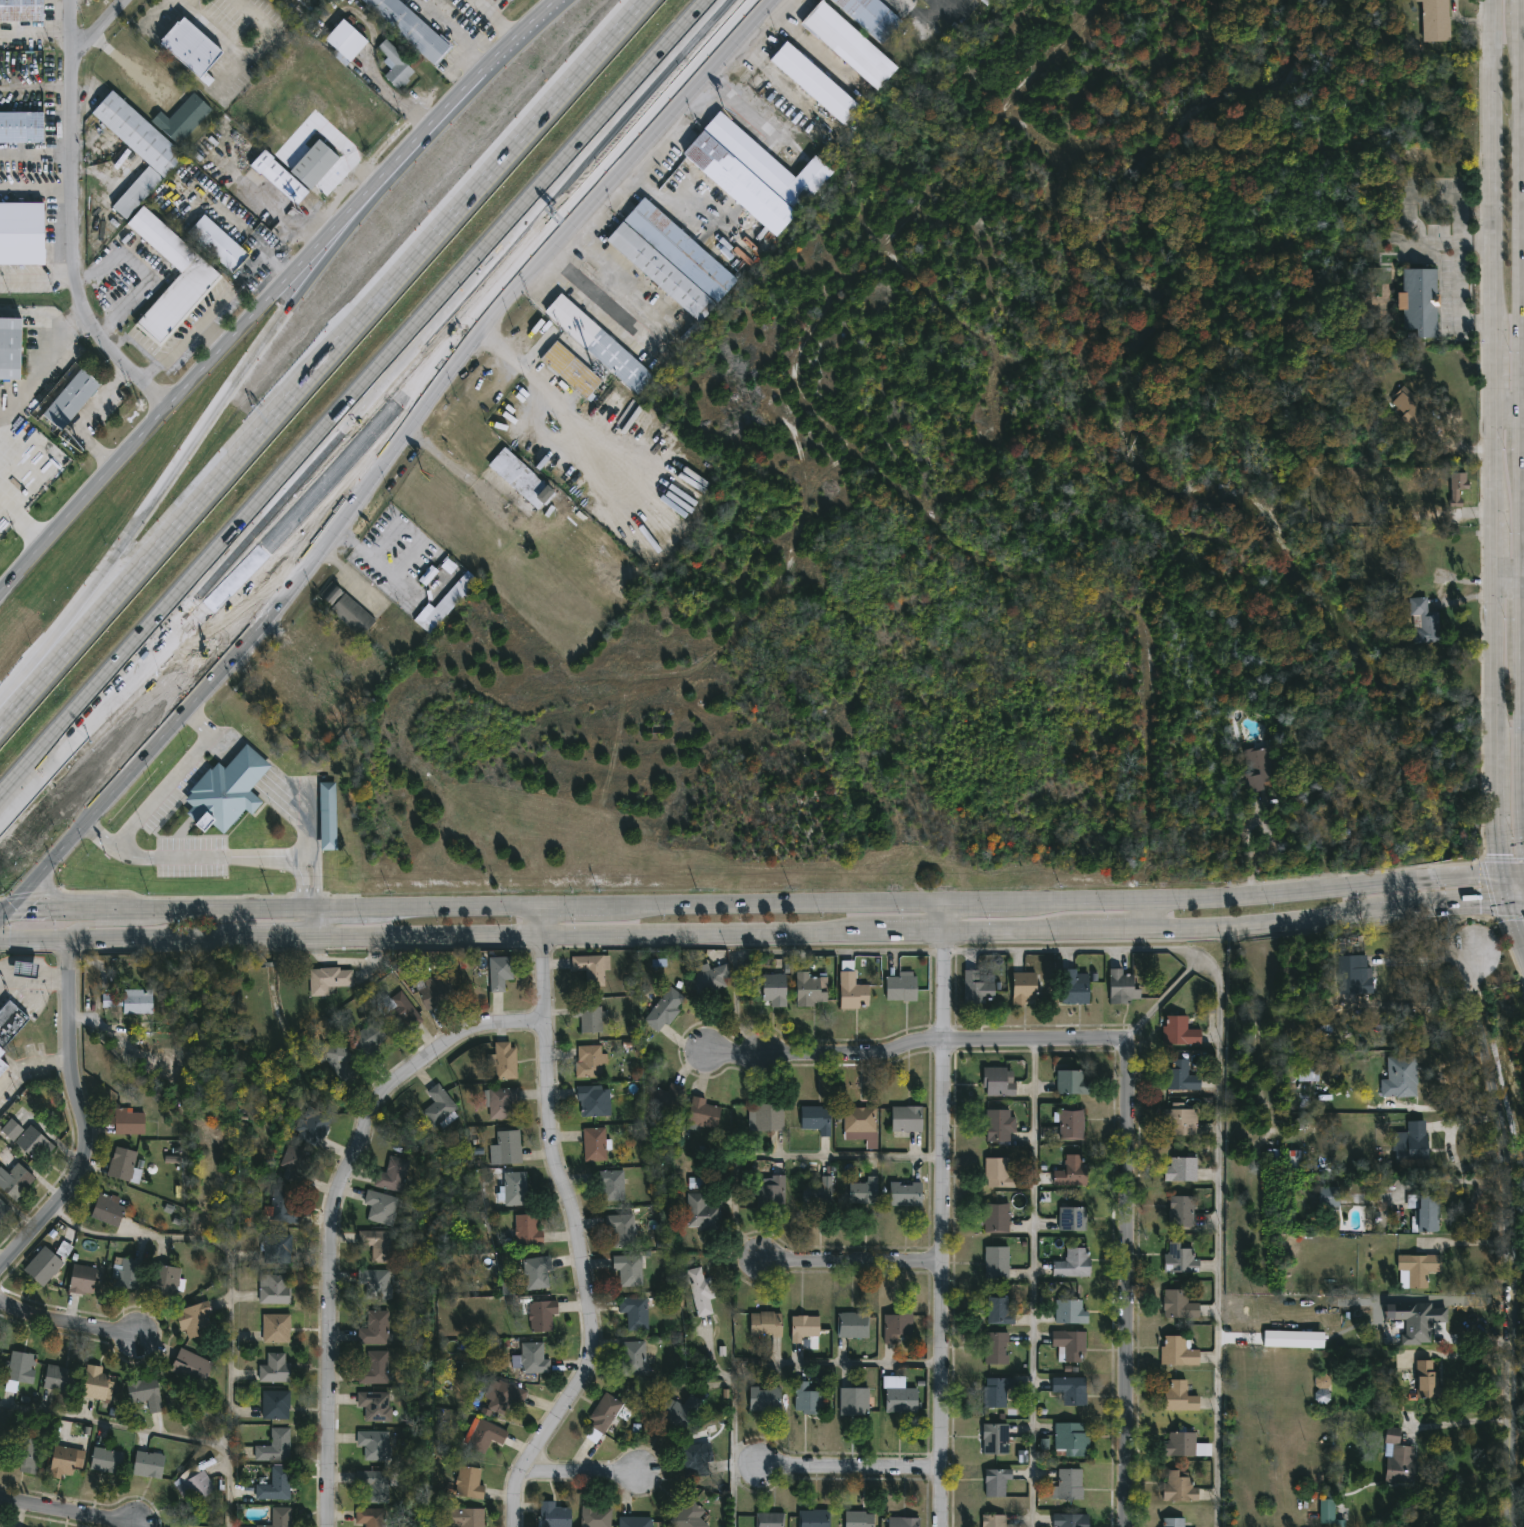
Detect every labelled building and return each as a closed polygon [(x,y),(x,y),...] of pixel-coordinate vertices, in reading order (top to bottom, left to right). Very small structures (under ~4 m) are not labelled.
[(41,22),(0,22),(0,0),(41,0),(41,22)] [(431,66),(360,0),(396,0),(448,48),(431,66)] [(801,23),(820,0),(822,0),(899,65),(879,89),(801,23)] [(883,43),(833,0),(880,0),(903,20),(883,43)] [(1417,3),(1417,0),(1451,0),(1451,41),(1423,41),(1423,3),(1417,3)] [(220,53),(197,78),(158,42),(180,17),(220,53)] [(323,42),(339,21),(366,40),(345,68),(331,57),(335,51),(323,42)] [(390,69),(383,62),(386,59),(375,49),(383,41),(414,72),(395,90),(382,77),(390,69)] [(845,121),(770,61),(786,41),(861,102),(845,121)] [(171,166),(124,220),(110,208),(148,164),(89,114),(109,91),(177,150),(167,162),(171,166)] [(209,110),(175,145),(158,128),(192,93),(209,110)] [(683,154),(719,110),(797,176),(815,154),(834,170),(779,235),(683,154)] [(41,143),(0,143),(0,112),(41,112),(41,143)] [(337,158),(292,207),(248,166),(262,150),(280,166),(301,143),(307,149),(316,139),(337,158)] [(644,197),(738,278),(701,322),(606,240),(644,197)] [(42,265),(0,265),(0,203),(42,203),(42,265)] [(219,275),(157,347),(133,326),(179,272),(125,226),(140,207),(219,275)] [(185,233),(202,215),(247,256),(230,274),(185,233)] [(1418,337),(1418,328),(1405,328),(1405,309),(1400,309),(1400,292),(1405,292),(1405,268),(1438,268),(1438,337),(1418,337)] [(639,393),(544,312),(560,293),(655,374),(639,393)] [(21,379),(0,379),(0,318),(21,318),(21,379)] [(603,380),(587,399),(540,358),(557,339),(603,380)] [(101,384),(62,430),(42,414),(81,367),(101,384)] [(1420,398),(1414,405),(1431,418),(1419,434),(1400,419),(1405,412),(1391,401),(1403,385),(1420,398)] [(539,510),(488,465),(505,446),(556,491),(539,510)] [(1468,472),(1468,505),(1451,505),(1451,472),(1468,472)] [(377,620),(362,636),(317,596),(331,580),(377,620)] [(1411,597),(1429,596),(1430,611),(1440,610),(1442,642),(1420,643),(1418,615),(1413,615),(1411,597)] [(434,624),(421,613),(428,604),(441,614),(434,624)] [(224,831),(213,821),(205,829),(187,812),(194,805),(185,797),(218,760),(226,766),(247,743),(271,764),(250,788),(263,800),(252,812),(246,807),(224,831)] [(1242,751),(1248,791),(1274,787),(1268,747),(1242,751)] [(337,848),(321,848),(321,781),(337,781),(337,848)] [(1369,995),(1350,995),(1350,954),(1369,954),(1369,995)] [(489,955),(513,955),(513,978),(504,978),(504,990),(489,990),(489,955)] [(606,984),(597,984),(597,991),(581,991),(581,970),(571,970),(571,955),(606,955),(606,984)] [(12,974),(13,959),(39,962),(37,977),(12,974)] [(695,965),(708,964),(708,965),(728,965),(728,989),(695,990),(695,965)] [(351,984),(328,984),(328,995),(309,995),(309,967),(351,967),(351,984)] [(1139,998),(1109,998),(1109,967),(1123,967),(1123,974),(1139,974),(1139,998)] [(840,1007),(840,969),(855,969),(855,984),(869,984),(869,1007),(840,1007)] [(994,1004),(963,1004),(963,969),(994,969),(994,1004)] [(1062,969),(1088,969),(1088,1003),(1062,1003),(1062,969)] [(810,975),(827,975),(827,1002),(796,1002),(796,970),(810,970),(810,975)] [(426,985),(423,979),(438,973),(441,980),(447,977),(455,996),(426,1009),(417,989),(426,985)] [(786,1005),(762,1005),(762,997),(751,997),(750,973),(785,973),(786,1005)] [(886,999),(886,973),(916,973),(916,999),(886,999)] [(1013,1004),(1013,973),(1036,973),(1036,1004),(1013,1004)] [(659,1033),(643,1019),(670,985),(686,998),(659,1033)] [(151,1012),(123,1012),(123,1006),(102,1006),(102,989),(151,989),(151,1012)] [(378,1004),(404,990),(420,1021),(394,1035),(378,1004)] [(2,1049),(0,1047),(0,1008),(8,999),(29,1017),(2,1049)] [(579,1031),(579,1004),(601,1004),(601,1031),(579,1031)] [(1163,1043),(1163,1014),(1187,1014),(1187,1027),(1200,1027),(1200,1043),(1163,1043)] [(352,1035),(374,1019),(388,1037),(365,1054),(352,1035)] [(346,1063),(353,1072),(341,1081),(318,1051),(337,1036),(353,1057),(346,1063)] [(516,1078),(495,1078),(495,1040),(516,1040),(516,1078)] [(576,1076),(576,1044),(602,1044),(602,1076),(576,1076)] [(1379,1079),(1386,1079),(1386,1056),(1415,1056),(1415,1096),(1379,1096),(1379,1079)] [(1188,1074),(1200,1074),(1200,1091),(1166,1090),(1166,1066),(1172,1066),(1172,1057),(1188,1058),(1188,1074)] [(1297,1080),(1297,1061),(1317,1061),(1317,1080),(1297,1080)] [(1015,1081),(1015,1094),(984,1094),(984,1066),(1006,1066),(1006,1081),(1015,1081)] [(1056,1092),(1056,1069),(1083,1069),(1083,1077),(1089,1077),(1089,1092),(1056,1092)] [(435,1103),(427,1090),(441,1082),(456,1110),(432,1123),(424,1109),(435,1103)] [(668,1090),(669,1083),(682,1085),(678,1114),(646,1109),(650,1087),(668,1090)] [(583,1102),(576,1102),(576,1085),(605,1085),(605,1115),(583,1115),(583,1102)] [(517,1087),(517,1119),(489,1119),(489,1087),(517,1087)] [(686,1121),(693,1096),(722,1104),(715,1128),(686,1121)] [(783,1129),(753,1129),(753,1102),(783,1102),(783,1129)] [(294,1134),(309,1104),(333,1116),(318,1146),(294,1134)] [(830,1135),(820,1135),(820,1126),(801,1126),(801,1106),(830,1106),(830,1135)] [(874,1106),(874,1131),(843,1131),(843,1106),(874,1106)] [(892,1130),(892,1106),(923,1106),(923,1130),(892,1130)] [(986,1108),(1014,1108),(1014,1133),(1009,1133),(1009,1142),(986,1142),(986,1108)] [(1083,1139),(1058,1139),(1058,1108),(1083,1108),(1083,1139)] [(1196,1108),(1196,1135),(1162,1135),(1162,1108),(1196,1108)] [(143,1134),(114,1134),(114,1109),(143,1109),(143,1134)] [(12,1139),(1,1129),(12,1119),(22,1129),(12,1139)] [(1394,1147),(1405,1147),(1405,1121),(1425,1120),(1426,1165),(1394,1165),(1394,1147)] [(15,1141),(31,1124),(54,1147),(38,1164),(15,1141)] [(605,1161),(583,1161),(583,1127),(605,1127),(605,1161)] [(490,1162),(490,1144),(496,1144),(496,1129),(520,1129),(520,1162),(490,1162)] [(299,1183),(284,1176),(287,1170),(278,1165),(289,1143),(313,1155),(299,1183)] [(138,1153),(129,1182),(106,1175),(115,1145),(138,1153)] [(1053,1170),(1065,1170),(1065,1154),(1085,1154),(1085,1184),(1053,1184),(1053,1170)] [(373,1185),(376,1170),(386,1172),(389,1156),(409,1160),(403,1191),(373,1185)] [(1015,1186),(985,1186),(985,1156),(1007,1157),(1007,1175),(1015,1175),(1015,1186)] [(1196,1180),(1160,1180),(1160,1165),(1169,1165),(1169,1156),(1196,1156),(1196,1180)] [(14,1200),(0,1186),(0,1181),(0,1171),(5,1175),(17,1162),(34,1178),(14,1200)] [(598,1170),(623,1170),(623,1198),(598,1198),(598,1170)] [(526,1204),(496,1204),(496,1190),(504,1190),(504,1171),(526,1171),(526,1204)] [(757,1206),(757,1183),(771,1183),(771,1174),(784,1174),(784,1206),(757,1206)] [(831,1175),(831,1206),(802,1205),(802,1183),(820,1184),(820,1175),(831,1175)] [(878,1202),(849,1202),(849,1182),(866,1182),(866,1176),(878,1176),(878,1202)] [(921,1204),(890,1204),(890,1181),(921,1181),(921,1204)] [(1338,1187),(1338,1206),(1319,1206),(1319,1187),(1338,1187)] [(300,1223),(269,1220),(271,1189),(294,1191),(293,1202),(302,1203),(300,1223)] [(393,1225),(367,1220),(370,1205),(363,1204),(366,1189),(399,1196),(393,1225)] [(126,1200),(117,1226),(90,1216),(99,1191),(126,1200)] [(687,1192),(705,1192),(705,1204),(720,1204),(720,1227),(687,1227),(687,1192)] [(1168,1226),(1168,1195),(1192,1195),(1192,1226),(1168,1226)] [(1436,1231),(1417,1231),(1417,1195),(1436,1195),(1436,1231)] [(9,1209),(0,1217),(0,1200),(9,1209)] [(1008,1231),(983,1231),(983,1203),(1008,1203),(1008,1231)] [(1084,1206),(1084,1230),(1058,1230),(1058,1206),(1084,1206)] [(540,1214),(540,1244),(515,1244),(515,1214),(540,1214)] [(605,1214),(633,1214),(633,1247),(613,1247),(613,1229),(605,1229),(605,1214)] [(364,1262),(364,1230),(391,1230),(391,1262),(364,1262)] [(264,1233),(291,1233),(291,1261),(264,1261),(264,1233)] [(1179,1240),(1179,1247),(1193,1247),(1193,1257),(1199,1257),(1199,1270),(1166,1270),(1166,1240),(1179,1240)] [(71,1246),(61,1242),(57,1255),(67,1258),(71,1246)] [(41,1286),(22,1268),(45,1245),(64,1263),(41,1286)] [(1008,1245),(1008,1277),(985,1277),(985,1245),(1008,1245)] [(1052,1260),(1065,1260),(1065,1246),(1088,1246),(1088,1275),(1052,1275),(1052,1260)] [(612,1255),(641,1255),(641,1286),(618,1286),(618,1271),(612,1271),(612,1255)] [(1438,1255),(1438,1270),(1425,1270),(1425,1287),(1405,1287),(1405,1278),(1396,1278),(1396,1255),(1438,1255)] [(526,1289),(523,1258),(548,1256),(551,1286),(526,1289)] [(113,1288),(113,1257),(138,1257),(138,1288),(113,1288)] [(96,1267),(91,1294),(68,1291),(73,1263),(96,1267)] [(178,1265),(178,1294),(153,1294),(153,1265),(178,1265)] [(709,1275),(715,1297),(709,1299),(712,1312),(698,1316),(685,1270),(701,1266),(704,1277),(709,1275)] [(360,1269),(389,1269),(389,1301),(360,1301),(360,1269)] [(289,1302),(258,1303),(258,1274),(289,1273),(289,1302)] [(1199,1317),(1163,1317),(1163,1288),(1187,1288),(1187,1301),(1199,1301),(1199,1317)] [(987,1323),(987,1296),(1008,1296),(1008,1310),(1013,1310),(1013,1323),(987,1323)] [(647,1297),(647,1330),(627,1330),(627,1313),(618,1313),(618,1297),(647,1297)] [(1054,1322),(1054,1299),(1081,1299),(1081,1310),(1087,1310),(1087,1322),(1054,1322)] [(215,1328),(184,1337),(176,1309),(207,1300),(215,1328)] [(552,1314),(552,1330),(529,1330),(529,1300),(557,1300),(557,1314),(552,1314)] [(1432,1302),(1431,1306),(1445,1307),(1445,1322),(1430,1322),(1430,1344),(1401,1343),(1402,1319),(1393,1319),(1393,1301),(1432,1302)] [(387,1344),(357,1344),(357,1328),(367,1328),(367,1309),(387,1309),(387,1344)] [(781,1336),(750,1336),(750,1311),(781,1311),(781,1336)] [(912,1311),(912,1335),(901,1335),(901,1342),(883,1342),(883,1311),(912,1311)] [(838,1312),(868,1312),(868,1336),(838,1336),(838,1312)] [(289,1342),(262,1342),(262,1313),(289,1313),(289,1342)] [(791,1315),(819,1315),(819,1336),(803,1336),(803,1342),(791,1342),(791,1315)] [(1083,1330),(1083,1361),(1061,1361),(1061,1346),(1051,1346),(1051,1330),(1083,1330)] [(1318,1333),(1264,1331),(1263,1347),(1317,1349),(1318,1333)] [(1007,1363),(985,1363),(985,1332),(1007,1332),(1007,1363)] [(1160,1364),(1160,1334),(1184,1334),(1184,1348),(1198,1349),(1198,1364),(1160,1364)] [(621,1374),(621,1340),(646,1340),(646,1374),(621,1374)] [(549,1358),(550,1372),(521,1372),(521,1342),(543,1341),(543,1358),(549,1358)] [(213,1362),(202,1385),(170,1371),(180,1348),(213,1362)] [(25,1385),(4,1378),(14,1349),(36,1356),(25,1385)] [(357,1368),(367,1368),(367,1350),(387,1350),(387,1382),(357,1382),(357,1368)] [(289,1381),(258,1381),(258,1364),(267,1364),(267,1352),(289,1352),(289,1381)] [(1415,1361),(1417,1399),(1437,1398),(1435,1360),(1415,1361)] [(73,1371),(66,1393),(42,1385),(49,1363),(73,1371)] [(107,1398),(84,1398),(84,1366),(107,1366),(107,1398)] [(1315,1389),(1330,1389),(1331,1375),(1316,1374),(1315,1389)] [(1084,1405),(1062,1405),(1062,1392),(1051,1392),(1051,1377),(1084,1377),(1084,1405)] [(482,1407),(491,1378),(527,1390),(523,1405),(511,1401),(506,1415),(482,1407)] [(1005,1388),(1005,1407),(984,1407),(984,1378),(1013,1378),(1013,1388),(1005,1388)] [(1198,1396),(1198,1410),(1163,1410),(1164,1378),(1186,1379),(1186,1395),(1198,1396)] [(149,1412),(148,1401),(128,1402),(127,1380),(159,1379),(160,1411),(149,1412)] [(795,1413),(795,1381),(809,1381),(809,1390),(821,1390),(821,1413),(795,1413)] [(781,1386),(781,1410),(750,1410),(750,1386),(781,1386)] [(641,1387),(632,1388),(633,1402),(641,1402),(641,1387)] [(840,1415),(840,1387),(868,1387),(868,1415),(840,1415)] [(885,1412),(885,1388),(917,1388),(917,1412),(885,1412)] [(288,1390),(288,1419),(262,1419),(262,1390),(288,1390)] [(588,1418),(604,1391),(624,1403),(605,1436),(596,1430),(591,1438),(586,1435),(595,1421),(588,1418)] [(364,1407),(357,1407),(357,1392),(390,1392),(390,1421),(364,1421),(364,1407)] [(701,1400),(683,1429),(657,1413),(668,1396),(682,1405),(690,1393),(701,1400)] [(508,1431),(501,1444),(491,1439),(484,1454),(466,1445),(479,1417),(508,1431)] [(1007,1454),(982,1454),(982,1423),(1007,1423),(1007,1454)] [(1071,1448),(1053,1448),(1053,1423),(1086,1423),(1086,1456),(1071,1456),(1071,1448)] [(254,1460),(254,1446),(270,1446),(270,1427),(289,1427),(289,1460),(254,1460)] [(1414,1445),(1413,1481),(1384,1481),(1384,1428),(1399,1428),(1399,1445),(1414,1445)] [(389,1460),(364,1460),(364,1446),(355,1446),(355,1430),(389,1430),(389,1460)] [(1194,1432),(1194,1444),(1209,1444),(1209,1454),(1167,1454),(1167,1432),(1194,1432)] [(36,1473),(16,1471),(19,1437),(39,1439),(36,1473)] [(679,1446),(703,1442),(709,1473),(684,1477),(679,1446)] [(53,1445),(84,1450),(81,1467),(72,1466),(71,1477),(49,1474),(53,1445)] [(121,1471),(93,1472),(91,1450),(120,1448),(121,1471)] [(160,1479),(132,1473),(137,1450),(165,1455),(160,1479)] [(191,1507),(173,1481),(197,1464),(215,1490),(191,1507)] [(290,1499),(254,1498),(254,1484),(271,1484),(271,1465),(290,1465),(290,1499)] [(481,1467),(479,1484),(484,1484),(482,1498),(455,1496),(458,1465),(481,1467)] [(1081,1468),(1081,1498),(1055,1498),(1055,1468),(1081,1468)] [(984,1496),(984,1469),(1011,1469),(1011,1480),(1005,1480),(1005,1496),(984,1496)] [(1198,1500),(1164,1500),(1164,1469),(1178,1469),(1178,1475),(1191,1475),(1191,1486),(1198,1486),(1198,1500)] [(388,1502),(368,1502),(368,1485),(355,1485),(355,1470),(388,1470),(388,1502)] [(1320,1524),(1335,1524),(1334,1499),(1320,1500),(1320,1524)] [(571,1506),(571,1526),(540,1526),(540,1500),(557,1500),(557,1506),(571,1506)] [(611,1503),(610,1526),(580,1526),(581,1502),(611,1503)] [(704,1502),(704,1526),(675,1526),(675,1502),(704,1502)] [(290,1506),(290,1526),(255,1526),(255,1525),(271,1525),(271,1506),(290,1506)] [(484,1508),(484,1526),(461,1526),(461,1525),(452,1525),(452,1507),(484,1508)] [(385,1508),(384,1526),(363,1526),(363,1524),(355,1524),(355,1508),(385,1508)] [(829,1509),(829,1526),(799,1526),(798,1509),(829,1509)] [(873,1510),(873,1526),(845,1526),(845,1510),(873,1510)] [(783,1512),(783,1526),(756,1526),(756,1511),(783,1512)] [(1087,1513),(1088,1526),(1053,1526),(1052,1514),(1087,1513)] [(1006,1514),(1006,1526),(1005,1526),(981,1526),(981,1514),(1006,1514)] [(651,1516),(651,1526),(618,1526),(618,1515),(651,1516)] [(919,1517),(919,1526),(888,1526),(888,1516),(919,1517)] [(1183,1517),(1183,1526),(1160,1526),(1160,1517),(1183,1517)]
